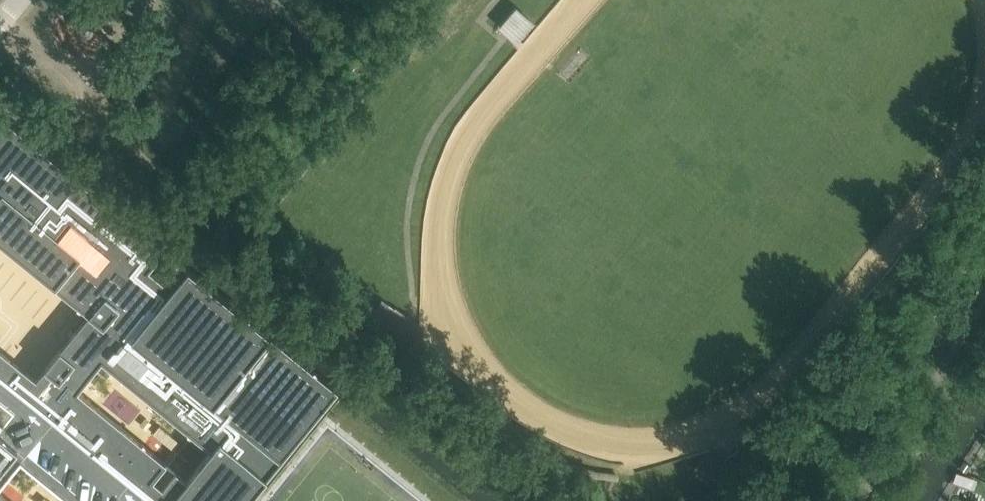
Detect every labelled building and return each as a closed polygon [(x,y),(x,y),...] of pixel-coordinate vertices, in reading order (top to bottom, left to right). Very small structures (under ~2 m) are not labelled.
[(520,40),(537,20),(518,4),(501,24),(520,40)] [(1,422),(0,423),(0,486),(21,460),(71,500),(246,500),(258,487),(338,389),(181,261),(164,281),(149,268),(165,248),(8,120),(0,130),(0,241),(89,314),(37,378),(0,349),(0,422),(1,422)] [(159,426),(153,434),(174,450),(180,442),(159,426)] [(963,463),(959,469),(966,474),(970,467),(963,463)] [(958,473),(954,483),(967,487),(970,477),(958,473)] [(0,493),(0,500),(10,500),(0,493)]
